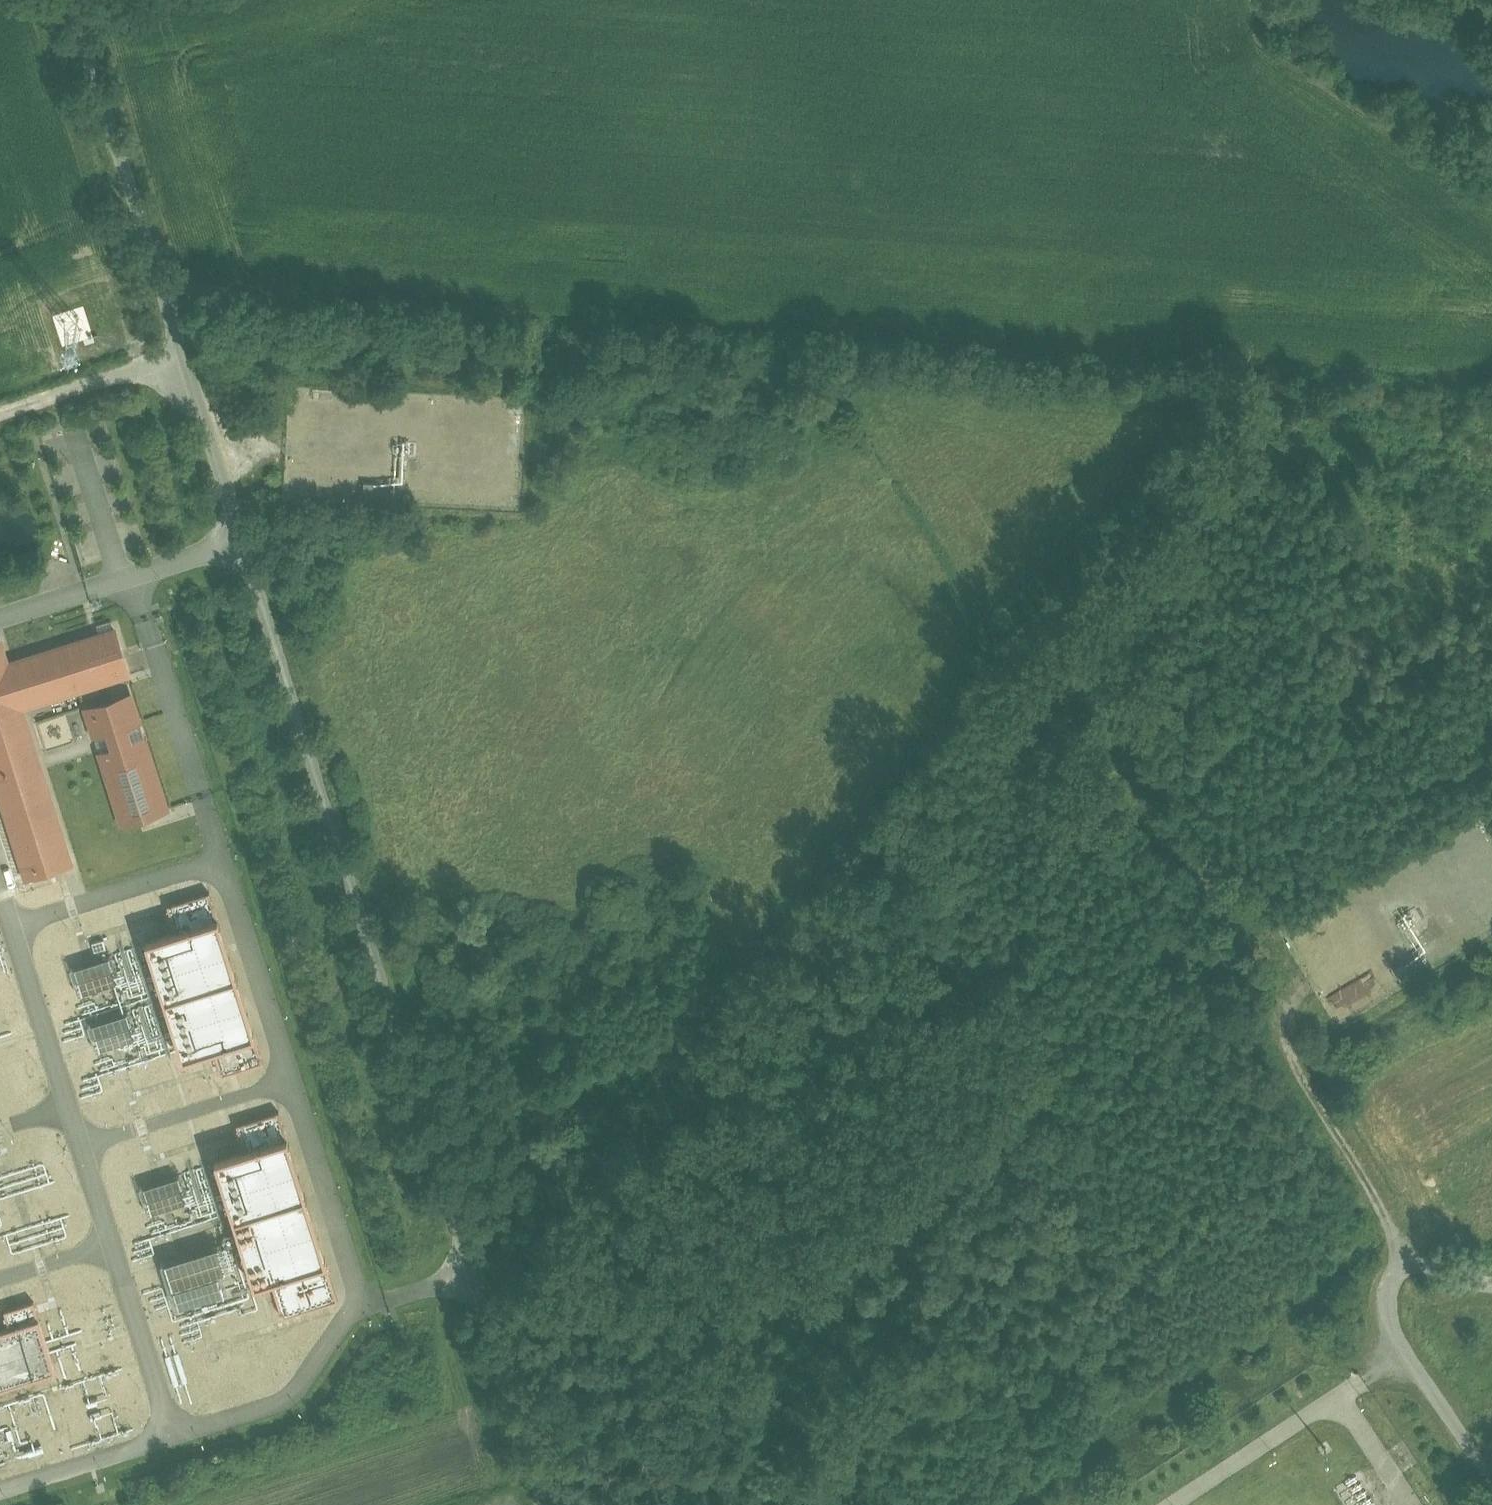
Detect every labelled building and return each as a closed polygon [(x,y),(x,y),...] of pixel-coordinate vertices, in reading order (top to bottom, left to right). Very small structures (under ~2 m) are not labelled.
[(25,877),(74,862),(28,712),(133,680),(118,630),(10,663),(3,641),(0,641),(0,794),(25,877)] [(132,697),(85,712),(120,824),(167,809),(132,697)] [(262,1065),(208,898),(178,908),(186,930),(146,943),(186,1067),(216,1057),(223,1078),(262,1065)] [(1370,970),(1327,997),(1338,1016),(1382,989),(1370,970)] [(339,1303),(279,1113),(239,1126),(248,1155),(213,1165),(254,1293),(275,1286),(286,1320),(339,1303)] [(146,1212),(180,1202),(172,1176),(138,1186),(146,1212)] [(157,1263),(172,1307),(220,1292),(215,1278),(235,1272),(222,1232),(218,1217),(190,1226),(198,1250),(157,1263)] [(58,1372),(42,1321),(0,1334),(0,1390),(58,1372)]
